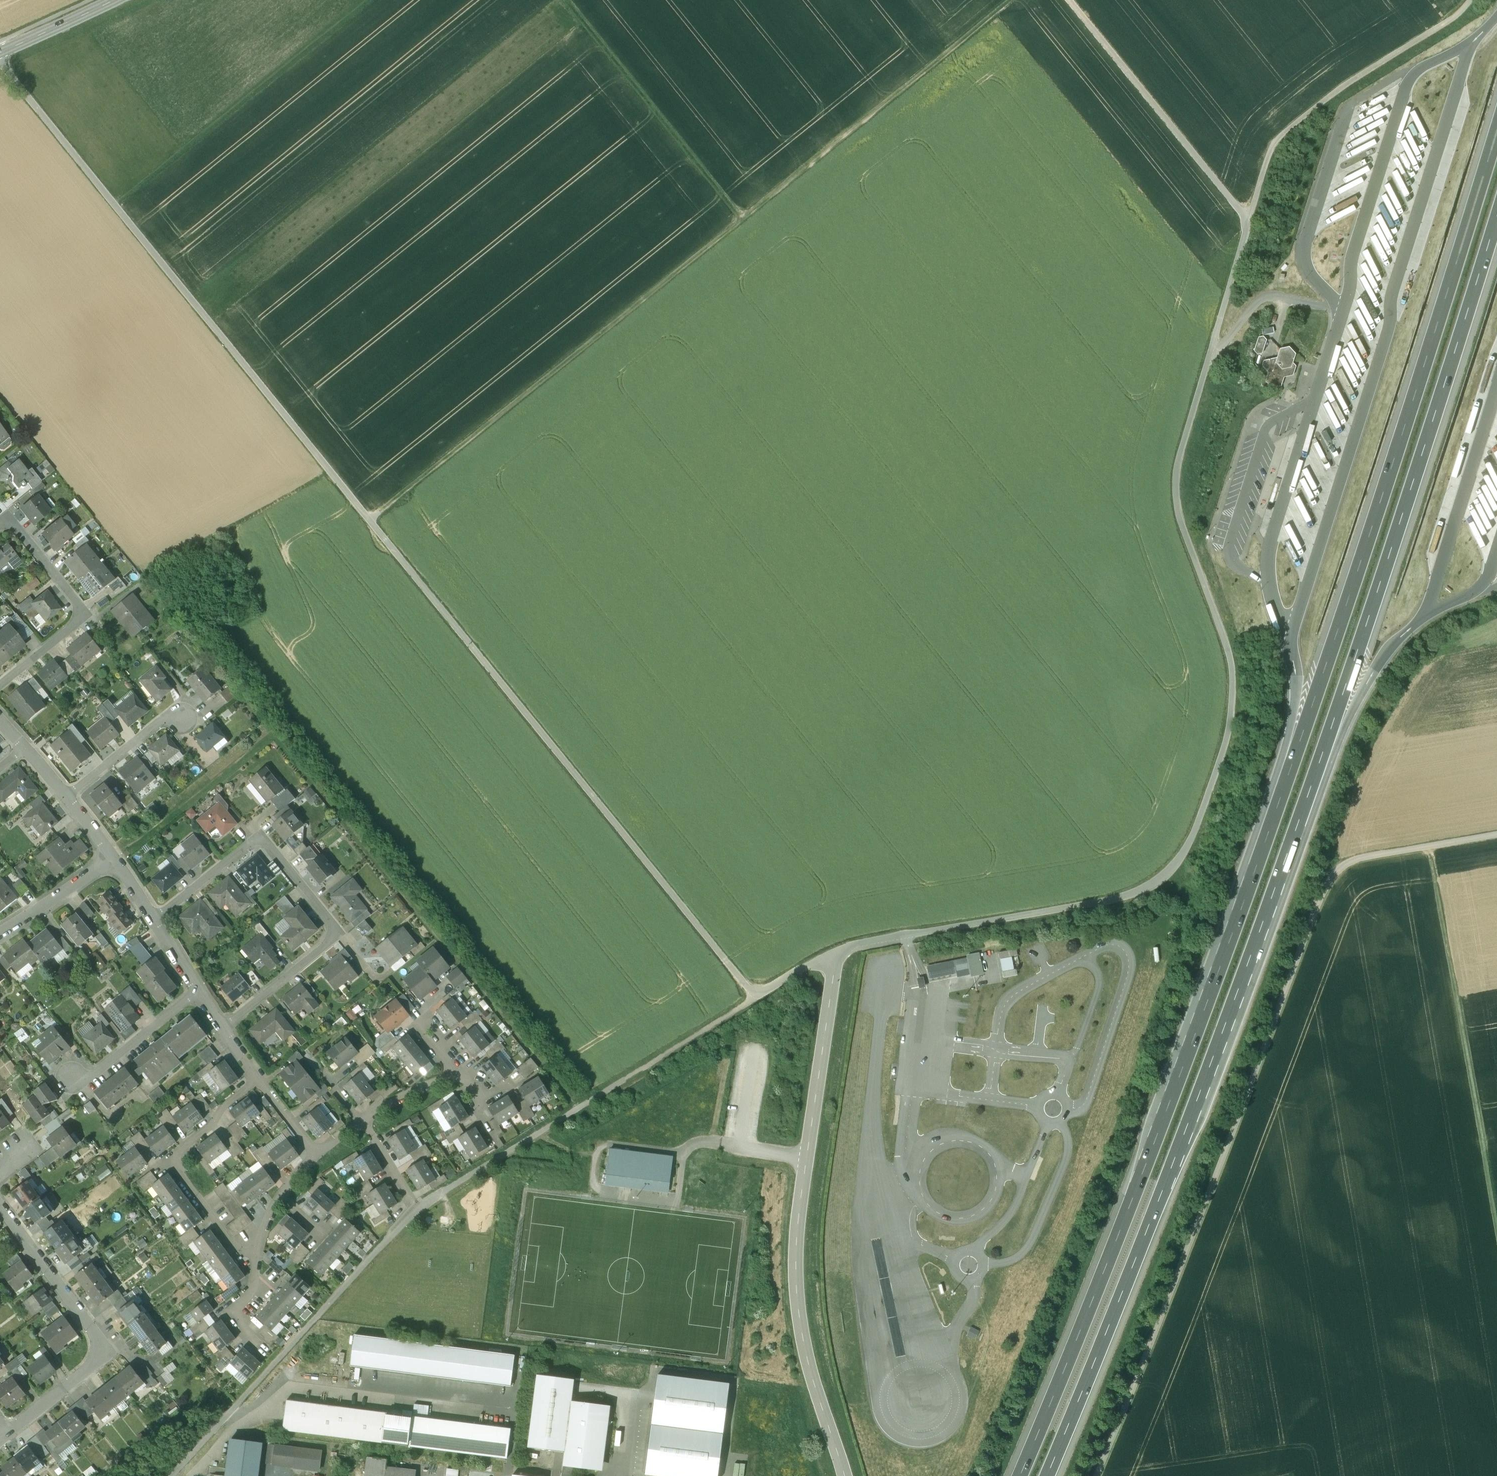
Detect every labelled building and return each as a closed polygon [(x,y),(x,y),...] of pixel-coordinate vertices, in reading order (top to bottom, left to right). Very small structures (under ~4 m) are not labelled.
[(1388,92),(1373,97),(1375,103),(1390,97),(1388,92)] [(1359,134),(1384,123),(1382,118),(1357,129),(1359,134)] [(1366,150),(1376,145),(1373,140),(1347,152),(1350,159),(1340,163),(1343,169),(1369,156),(1366,150)] [(1352,205),(1328,218),(1331,224),(1356,212),(1352,205)] [(1263,337),(1258,338),(1254,352),(1257,356),(1262,355),(1267,341),(1263,337)] [(1289,348),(1280,350),(1277,359),(1275,364),(1282,371),(1291,369),(1296,355),(1289,348)] [(1277,359),(1263,362),(1262,367),(1268,373),(1265,382),(1272,389),(1281,387),(1283,383),(1279,379),(1282,371),(1275,364),(1277,359)] [(0,427),(0,450),(4,451),(10,445),(11,441),(8,438),(9,438),(0,427)] [(18,461),(11,467),(8,463),(0,469),(0,479),(7,480),(8,476),(11,474),(13,477),(14,483),(18,489),(21,487),(22,488),(23,488),(24,488),(25,487),(25,485),(24,484),(27,483),(36,475),(31,470),(28,473),(18,461)] [(41,482),(36,475),(27,483),(32,489),(39,484),(41,482)] [(32,489),(30,491),(34,496),(43,489),(39,484),(32,489)] [(50,512),(37,496),(22,509),(34,525),(50,512)] [(71,530),(77,525),(68,515),(62,520),(71,530)] [(73,536),(61,520),(43,535),(55,550),(73,536)] [(86,537),(76,545),(80,550),(87,545),(90,543),(86,537)] [(0,551),(0,570),(8,563),(15,571),(24,564),(8,544),(0,551)] [(87,545),(80,550),(65,563),(80,580),(99,565),(91,555),(93,553),(87,545)] [(107,575),(99,565),(80,580),(80,581),(94,598),(99,594),(109,586),(116,580),(109,573),(107,575)] [(25,583),(30,590),(41,583),(36,576),(25,583)] [(127,587),(119,577),(116,580),(109,586),(115,593),(127,587)] [(62,609),(48,592),(32,603),(31,605),(45,623),(62,609)] [(133,596),(113,611),(120,620),(126,615),(140,632),(154,621),(133,596)] [(29,599),(19,606),(23,611),(31,605),(32,603),(29,599)] [(19,629),(10,617),(5,622),(8,626),(9,625),(13,630),(17,627),(19,629)] [(0,632),(0,647),(9,658),(10,657),(9,656),(16,651),(15,649),(23,642),(13,630),(9,625),(8,626),(0,632)] [(88,634),(68,651),(72,656),(80,666),(81,665),(101,650),(88,634)] [(0,647),(0,666),(9,658),(0,647)] [(80,666),(72,656),(66,660),(75,671),(76,673),(83,668),(81,665),(80,666)] [(75,671),(66,660),(59,666),(68,677),(75,671)] [(59,666),(55,661),(39,674),(52,690),(53,689),(51,687),(66,676),(67,678),(68,677),(59,666)] [(170,674),(162,664),(158,668),(166,678),(170,674)] [(166,678),(158,668),(157,668),(143,679),(155,693),(152,695),(158,702),(171,691),(166,684),(165,685),(162,682),(166,678)] [(204,669),(195,677),(196,679),(190,683),(195,689),(195,688),(197,691),(197,692),(205,702),(221,690),(204,669)] [(42,688),(34,678),(28,683),(36,693),(42,688)] [(174,689),(166,678),(162,682),(165,685),(166,684),(171,691),(174,689)] [(36,693),(28,683),(25,685),(32,695),(34,694),(35,694),(36,693)] [(32,695),(25,685),(9,698),(27,720),(44,706),(35,694),(34,694),(32,695)] [(237,696),(230,686),(221,694),(228,703),(237,696)] [(36,693),(35,694),(44,706),(52,699),(42,688),(36,693)] [(94,693),(79,705),(83,711),(98,699),(94,693)] [(117,710),(116,710),(121,716),(130,726),(148,712),(135,696),(117,710)] [(117,710),(109,700),(103,704),(116,720),(121,716),(116,710),(117,710)] [(116,720),(103,704),(98,709),(106,719),(110,724),(111,724),(116,720)] [(106,719),(93,729),(95,731),(90,735),(101,749),(120,734),(111,724),(110,724),(106,719)] [(214,724),(196,738),(207,752),(213,748),(225,738),(214,724)] [(82,736),(73,725),(69,728),(70,731),(78,740),(82,736)] [(78,740),(70,731),(51,746),(59,755),(60,754),(61,755),(63,753),(62,753),(63,752),(77,769),(92,757),(78,740)] [(167,735),(149,749),(150,751),(158,760),(162,765),(180,751),(167,735)] [(225,738),(213,748),(217,752),(228,742),(225,738)] [(158,760),(150,751),(145,756),(145,757),(152,765),(158,760)] [(152,765),(145,757),(140,761),(145,767),(146,767),(149,770),(153,766),(152,765)] [(143,769),(135,760),(120,773),(136,793),(155,778),(149,770),(146,767),(145,767),(143,769)] [(19,766),(0,782),(0,799),(2,802),(17,790),(26,801),(39,790),(19,766)] [(284,789),(267,768),(251,781),(260,793),(262,791),(270,800),(267,802),(268,802),(284,789)] [(120,802),(106,784),(91,796),(108,817),(122,805),(123,805),(120,802)] [(288,789),(278,797),(286,807),(296,799),(288,789)] [(130,794),(120,802),(123,805),(122,805),(129,813),(138,805),(130,794)] [(228,805),(220,794),(214,799),(218,803),(220,802),(226,808),(228,805)] [(41,796),(30,804),(35,810),(41,805),(42,806),(46,802),(41,796)] [(218,803),(197,821),(208,834),(216,827),(224,836),(233,829),(239,824),(226,808),(220,802),(218,803)] [(58,823),(50,813),(49,814),(42,806),(41,805),(35,810),(24,819),(30,826),(35,823),(44,834),(58,823)] [(303,826),(291,811),(273,825),(285,840),(303,826)] [(195,835),(186,842),(187,843),(183,846),(187,851),(181,856),(190,868),(192,870),(211,855),(195,835)] [(69,851),(60,840),(40,856),(46,863),(44,864),(46,866),(47,865),(56,875),(75,859),(76,861),(83,855),(75,846),(69,851)] [(303,843),(294,851),(298,856),(300,855),(307,848),(303,843)] [(177,861),(182,858),(181,856),(187,851),(183,846),(172,854),(177,861)] [(307,848),(300,855),(304,861),(314,853),(310,847),(307,848)] [(314,853),(304,861),(309,867),(319,858),(314,853)] [(177,861),(173,856),(167,860),(171,865),(172,865),(177,871),(182,867),(177,861)] [(238,871),(246,881),(249,885),(260,877),(266,884),(274,877),(257,856),(238,871)] [(335,873),(322,856),(319,858),(309,867),(307,868),(308,869),(308,868),(313,874),(313,875),(321,884),(335,873)] [(190,868),(182,858),(177,861),(182,867),(186,872),(190,868)] [(171,865),(154,879),(164,893),(182,878),(177,871),(172,865),(171,865)] [(246,881),(238,871),(234,875),(241,884),(246,881)] [(1,878),(0,878),(0,909),(2,912),(18,899),(1,878)] [(354,878),(330,897),(352,924),(368,911),(370,910),(358,896),(364,890),(354,878)] [(29,890),(21,879),(13,885),(22,896),(29,890)] [(227,880),(210,894),(221,907),(228,902),(238,914),(249,905),(250,904),(243,896),(243,895),(238,889),(236,891),(227,880)] [(256,903),(247,892),(243,895),(243,896),(250,904),(249,905),(251,907),(256,903)] [(110,893),(98,902),(102,907),(102,910),(105,913),(107,913),(111,918),(122,910),(123,909),(110,893)] [(285,896),(276,903),(287,917),(296,910),(285,896)] [(218,913),(206,898),(201,902),(214,917),(218,913)] [(94,914),(85,902),(80,906),(89,918),(94,914)] [(201,902),(180,918),(193,933),(204,924),(214,935),(222,928),(214,917),(201,902)] [(318,931),(299,907),(296,910),(287,917),(285,918),(294,928),(282,938),(293,951),(318,931)] [(111,918),(109,919),(111,921),(110,924),(113,927),(116,927),(121,933),(133,924),(122,910),(111,918)] [(352,924),(356,929),(365,921),(372,916),(368,911),(352,924)] [(94,936),(76,914),(61,926),(79,948),(94,936)] [(280,932),(288,927),(283,919),(275,924),(280,932)] [(373,929),(365,921),(356,929),(363,937),(373,929)] [(269,934),(260,923),(255,928),(261,935),(264,938),(269,934)] [(415,947),(401,929),(376,949),(391,967),(393,966),(410,952),(415,947)] [(47,930),(39,936),(42,940),(31,949),(40,959),(44,965),(63,950),(57,942),(47,930)] [(102,934),(96,939),(103,948),(109,943),(102,934)] [(261,935),(243,950),(254,963),(260,958),(271,971),(280,964),(275,958),(276,956),(271,950),(273,949),(264,938),(261,935)] [(63,937),(57,942),(63,950),(66,953),(72,948),(63,937)] [(137,937),(126,944),(130,950),(131,949),(141,943),(137,937)] [(25,940),(4,956),(13,967),(16,971),(28,962),(32,966),(40,959),(31,949),(25,940)] [(154,959),(141,943),(131,949),(144,967),(154,959)] [(353,959),(345,949),(340,954),(341,956),(347,964),(348,963),(353,959)] [(417,962),(421,967),(433,981),(447,970),(438,959),(441,956),(435,949),(425,956),(424,956),(417,962)] [(89,960),(81,950),(77,954),(84,963),(89,960)] [(410,952),(393,966),(397,971),(414,957),(410,952)] [(979,953),(965,956),(966,959),(967,968),(969,977),(982,974),(979,953)] [(341,956),(321,972),(336,991),(334,988),(342,982),(340,979),(344,976),(351,983),(359,976),(348,963),(347,964),(341,956)] [(5,957),(0,960),(0,961),(8,971),(13,967),(5,957)] [(1011,957),(1000,959),(1002,971),(1013,969),(1011,957)] [(165,970),(155,958),(154,959),(144,967),(138,972),(148,984),(146,986),(159,1003),(177,989),(163,972),(165,970)] [(966,959),(954,962),(955,970),(967,968),(966,959)] [(954,962),(928,967),(930,979),(951,975),(950,971),(955,970),(954,962)] [(433,981),(421,967),(413,973),(414,974),(404,981),(410,989),(413,986),(421,995),(423,998),(437,986),(433,981)] [(467,979),(458,968),(447,977),(456,988),(467,979)] [(260,980),(252,971),(247,975),(254,984),(260,980)] [(251,988),(240,974),(222,989),(233,1002),(251,988)] [(315,991),(307,981),(302,984),(310,995),(315,991)] [(302,984),(283,999),(295,1014),(304,1006),(310,1014),(319,1007),(313,999),(310,995),(302,984)] [(144,1001),(130,986),(121,994),(123,995),(124,997),(135,1010),(144,1001)] [(413,986),(410,989),(408,990),(415,999),(421,995),(413,986)] [(456,988),(442,999),(446,1004),(452,999),(460,993),(456,988)] [(415,1008),(404,994),(397,1000),(409,1014),(415,1008)] [(135,1010),(124,997),(123,995),(105,1010),(123,1033),(124,1033),(133,1026),(142,1019),(135,1010)] [(446,1004),(437,1012),(444,1021),(460,1008),(452,999),(446,1004)] [(395,1001),(377,1016),(389,1031),(408,1017),(395,1001)] [(467,1017),(460,1008),(444,1021),(452,1030),(461,1022),(467,1017)] [(294,1032),(277,1010),(251,1031),(261,1043),(277,1031),(284,1040),(294,1032)] [(475,1011),(467,1017),(461,1022),(465,1027),(479,1016),(475,1011)] [(110,1024),(102,1014),(97,1019),(101,1023),(105,1028),(110,1024)] [(177,1023),(172,1028),(174,1030),(162,1039),(178,1059),(181,1057),(179,1055),(190,1045),(192,1048),(193,1047),(191,1045),(202,1036),(204,1038),(208,1036),(191,1016),(179,1025),(177,1023)] [(479,1016),(465,1027),(469,1032),(475,1027),(483,1021),(479,1016)] [(101,1023),(84,1038),(97,1054),(114,1039),(105,1028),(101,1023)] [(123,1033),(121,1034),(126,1040),(137,1032),(133,1026),(124,1033),(123,1033)] [(14,1033),(21,1042),(29,1035),(22,1027),(14,1033)] [(57,1032),(54,1027),(46,1034),(49,1038),(44,1043),(46,1045),(40,1050),(50,1063),(57,1058),(56,1056),(58,1054),(59,1056),(64,1052),(60,1047),(66,1042),(57,1032)] [(469,1032),(459,1039),(467,1049),(482,1036),(475,1027),(469,1032)] [(70,1039),(62,1028),(57,1032),(66,1042),(70,1039)] [(415,1044),(408,1035),(398,1043),(392,1048),(400,1057),(415,1044)] [(482,1036),(467,1049),(474,1058),(484,1050),(490,1045),(482,1036)] [(398,1043),(395,1038),(381,1049),(385,1054),(392,1048),(398,1043)] [(178,1059),(162,1039),(156,1044),(155,1042),(150,1046),(152,1048),(135,1061),(141,1067),(136,1071),(140,1076),(145,1072),(153,1083),(180,1061),(178,1059)] [(346,1039),(329,1053),(340,1067),(354,1056),(357,1053),(346,1039)] [(498,1039),(490,1045),(484,1050),(487,1055),(501,1044),(498,1039)] [(376,1053),(368,1044),(357,1053),(354,1056),(362,1064),(364,1063),(376,1053)] [(415,1044),(400,1057),(407,1066),(423,1053),(415,1044)] [(505,1048),(501,1044),(487,1055),(491,1060),(497,1055),(498,1055),(505,1048)] [(209,1046),(199,1054),(208,1065),(211,1063),(218,1057),(209,1046)] [(303,1058),(298,1051),(288,1059),(293,1065),(297,1062),(303,1058)] [(423,1053),(407,1066),(414,1075),(415,1075),(421,1070),(430,1062),(423,1053)] [(498,1055),(497,1055),(491,1060),(482,1067),(489,1077),(505,1064),(498,1055)] [(535,1063),(531,1058),(517,1069),(521,1074),(535,1063)] [(215,1068),(209,1073),(216,1082),(232,1070),(225,1061),(215,1068)] [(293,1065),(281,1074),(285,1080),(289,1080),(294,1087),(308,1076),(297,1062),(293,1065)] [(208,1065),(197,1074),(201,1079),(209,1073),(215,1068),(211,1063),(208,1065)] [(368,1068),(364,1063),(362,1064),(350,1074),(354,1079),(360,1074),(368,1068)] [(539,1068),(535,1063),(521,1074),(525,1079),(539,1068)] [(512,1073),(505,1064),(489,1077),(497,1086),(512,1073)] [(139,1084),(126,1069),(95,1093),(108,1109),(109,1108),(110,1108),(114,1104),(133,1089),(138,1085),(137,1085),(139,1084)] [(232,1070),(216,1082),(223,1092),(229,1087),(239,1080),(232,1070)] [(414,1075),(407,1081),(411,1086),(425,1075),(421,1070),(415,1075),(414,1075)] [(354,1079),(344,1086),(352,1096),(367,1083),(360,1074),(354,1079)] [(308,1076),(294,1087),(299,1093),(299,1097),(304,1102),(316,1093),(319,1090),(319,1089),(308,1076)] [(549,1094),(539,1077),(529,1083),(539,1100),(549,1094)] [(59,1100),(46,1083),(34,1092),(38,1098),(44,1105),(59,1100)] [(367,1083),(352,1096),(359,1105),(369,1097),(375,1092),(367,1083)] [(539,1100),(529,1083),(519,1090),(525,1100),(529,1107),(539,1100)] [(325,1084),(319,1089),(319,1090),(316,1093),(320,1098),(322,1097),(330,1090),(325,1084)] [(395,1084),(386,1091),(381,1095),(385,1100),(399,1089),(395,1084)] [(383,1086),(375,1092),(369,1097),(372,1102),(381,1095),(386,1091),(383,1086)] [(168,1098),(159,1087),(148,1096),(157,1106),(168,1098)] [(229,1087),(223,1092),(215,1098),(218,1103),(233,1092),(229,1087)] [(196,1097),(191,1091),(186,1095),(192,1103),(197,1109),(202,1106),(195,1097),(196,1097)] [(211,1108),(200,1094),(196,1097),(195,1097),(202,1106),(206,1112),(211,1108)] [(515,1106),(508,1096),(498,1102),(509,1119),(519,1113),(515,1106)] [(256,1107),(249,1097),(239,1105),(251,1121),(261,1114),(261,1113),(256,1107)] [(320,1098),(308,1108),(312,1113),(318,1108),(326,1101),(322,1097),(320,1098)] [(446,1104),(439,1108),(446,1118),(463,1107),(456,1097),(446,1104)] [(44,1105),(38,1098),(25,1108),(38,1124),(41,1122),(50,1115),(55,1120),(56,1119),(60,1117),(52,1106),(47,1109),(44,1105)] [(443,1098),(428,1108),(431,1113),(439,1108),(446,1104),(443,1098)] [(2,1099),(0,1101),(0,1108),(0,1109),(0,1111),(6,1120),(14,1114),(2,1099)] [(529,1107),(525,1100),(520,1103),(529,1118),(535,1115),(529,1107)] [(91,1101),(85,1106),(90,1114),(96,1109),(91,1101)] [(509,1119),(498,1102),(488,1109),(494,1119),(499,1126),(509,1119)] [(192,1103),(182,1110),(195,1126),(196,1125),(204,1119),(202,1116),(200,1114),(197,1109),(192,1103)] [(272,1118),(261,1103),(256,1107),(261,1113),(261,1114),(267,1122),(272,1118)] [(529,1118),(520,1103),(515,1106),(519,1113),(524,1122),(529,1118)] [(251,1121),(239,1105),(230,1112),(237,1121),(242,1128),(251,1121)] [(463,1107),(446,1118),(452,1128),(459,1124),(469,1117),(463,1107)] [(312,1113),(302,1120),(310,1129),(326,1117),(318,1108),(312,1113)] [(56,1119),(59,1123),(73,1113),(70,1109),(60,1117),(56,1119)] [(178,1124),(173,1117),(167,1109),(162,1113),(173,1127),(178,1124)] [(195,1126),(182,1110),(173,1117),(178,1124),(185,1133),(195,1126)] [(10,1125),(6,1120),(0,1111),(0,1133),(10,1125)] [(173,1127),(162,1113),(157,1116),(164,1126),(165,1126),(168,1131),(173,1127)] [(50,1115),(41,1122),(45,1128),(55,1120),(50,1115)] [(326,1117),(310,1129),(317,1139),(327,1131),(333,1126),(326,1117)] [(45,1128),(42,1130),(46,1136),(57,1127),(60,1125),(59,1123),(56,1119),(45,1128)] [(410,1119),(394,1128),(398,1134),(404,1129),(405,1130),(413,1124),(410,1119)] [(504,1134),(499,1126),(494,1119),(489,1122),(494,1130),(499,1137),(504,1134)] [(341,1120),(333,1126),(327,1131),(331,1136),(345,1124),(341,1120)] [(242,1128),(237,1121),(232,1125),(243,1139),(248,1136),(242,1128)] [(459,1124),(452,1128),(443,1133),(446,1138),(462,1129),(459,1124)] [(243,1139),(232,1125),(227,1129),(233,1136),(238,1143),(243,1139)] [(164,1126),(155,1133),(167,1149),(177,1142),(168,1131),(165,1126),(164,1126)] [(57,1127),(46,1136),(49,1139),(60,1131),(57,1127)] [(60,1131),(49,1139),(56,1149),(62,1156),(78,1144),(71,1135),(69,1136),(64,1128),(60,1131)] [(297,1143),(287,1128),(281,1132),(288,1140),(292,1146),(297,1143)] [(465,1134),(458,1138),(465,1148),(482,1138),(475,1128),(465,1134)] [(398,1134),(387,1140),(394,1150),(411,1140),(405,1130),(404,1129),(398,1134)] [(462,1129),(446,1138),(450,1144),(458,1138),(465,1134),(462,1129)] [(499,1137),(494,1130),(489,1133),(499,1148),(504,1145),(499,1137)] [(150,1147),(145,1140),(146,1140),(140,1132),(135,1136),(145,1150),(150,1147)] [(167,1149),(155,1133),(146,1140),(145,1140),(150,1147),(158,1156),(167,1149)] [(223,1143),(216,1134),(206,1141),(218,1157),(228,1150),(223,1143)] [(145,1150),(135,1136),(130,1140),(136,1148),(141,1154),(145,1150)] [(238,1143),(233,1136),(228,1140),(239,1154),(244,1151),(238,1143)] [(482,1138),(465,1148),(471,1159),(488,1148),(482,1138)] [(239,1154),(228,1140),(223,1143),(228,1150),(234,1158),(239,1154)] [(288,1140),(278,1147),(290,1163),(300,1156),(292,1146),(288,1140)] [(411,1140),(394,1150),(400,1160),(410,1154),(417,1150),(411,1140)] [(218,1157),(206,1141),(197,1148),(204,1158),(209,1164),(218,1157)] [(425,1144),(417,1150),(410,1154),(413,1159),(429,1150),(425,1144)] [(273,1160),(269,1154),(263,1146),(258,1150),(269,1164),(273,1160)] [(290,1163),(278,1147),(269,1154),(273,1160),(281,1170),(290,1163)] [(141,1154),(136,1148),(126,1155),(138,1171),(148,1164),(141,1154)] [(46,1154),(40,1158),(47,1167),(62,1156),(56,1149),(47,1155),(46,1154)] [(673,1157),(610,1149),(607,1175),(669,1183),(673,1157)] [(269,1164),(258,1150),(253,1153),(264,1168),(269,1164)] [(360,1157),(353,1161),(360,1172),(378,1160),(372,1150),(360,1157)] [(429,1150),(413,1159),(417,1164),(423,1160),(432,1155),(429,1150)] [(357,1152),(341,1161),(345,1167),(353,1161),(360,1157),(357,1152)] [(138,1171),(126,1155),(117,1162),(129,1178),(138,1171)] [(47,1167),(40,1158),(35,1161),(42,1171),(47,1167)] [(215,1172),(209,1164),(204,1158),(199,1161),(210,1176),(215,1172)] [(378,1160),(360,1172),(366,1181),(368,1180),(384,1170),(378,1160)] [(417,1164),(406,1171),(413,1181),(430,1170),(423,1160),(417,1164)] [(42,1171),(35,1161),(30,1165),(37,1175),(42,1171)] [(99,1180),(111,1172),(106,1164),(94,1172),(99,1180)] [(33,1178),(37,1175),(30,1165),(26,1169),(33,1178)] [(276,1184),(264,1168),(254,1175),(266,1191),(276,1184)] [(28,1182),(33,1178),(26,1169),(21,1172),(28,1182)] [(430,1170),(413,1181),(419,1191),(429,1184),(436,1180),(430,1170)] [(151,1171),(137,1182),(140,1187),(155,1176),(151,1171)] [(158,1181),(152,1186),(159,1195),(175,1183),(168,1174),(158,1181)] [(266,1191),(254,1175),(245,1182),(257,1198),(266,1191)] [(444,1175),(436,1180),(429,1184),(432,1190),(448,1180),(444,1175)] [(155,1176),(140,1187),(144,1192),(152,1186),(158,1181),(155,1176)] [(325,1182),(320,1178),(308,1191),(312,1195),(318,1189),(325,1182)] [(366,1181),(353,1189),(356,1195),(371,1185),(368,1180),(366,1181)] [(33,1191),(26,1182),(14,1192),(26,1208),(38,1198),(33,1191)] [(257,1198),(245,1182),(236,1189),(246,1203),(248,1205),(257,1198)] [(175,1183),(159,1195),(166,1205),(182,1193),(175,1183)] [(223,1183),(214,1190),(217,1195),(227,1188),(223,1183)] [(391,1194),(385,1184),(375,1190),(368,1194),(374,1204),(391,1194)] [(371,1185),(356,1195),(359,1200),(368,1194),(375,1190),(371,1185)] [(37,1187),(33,1191),(38,1198),(39,1198),(43,1195),(37,1187)] [(227,1188),(217,1195),(221,1200),(231,1193),(227,1188)] [(236,1189),(231,1193),(234,1198),(238,1202),(241,1207),(246,1203),(236,1189)] [(318,1189),(312,1195),(304,1204),(313,1212),(327,1197),(318,1189)] [(182,1193),(166,1205),(173,1214),(189,1202),(182,1193)] [(231,1193),(221,1200),(225,1205),(234,1198),(231,1193)] [(391,1194),(374,1204),(380,1214),(381,1215),(387,1210),(398,1204),(391,1194)] [(335,1205),(327,1197),(313,1212),(322,1220),(330,1211),(335,1205)] [(41,1201),(39,1198),(38,1198),(26,1208),(29,1212),(32,1217),(37,1224),(46,1217),(51,1213),(41,1201)] [(54,1211),(45,1198),(41,1201),(51,1213),(54,1211)] [(234,1198),(225,1205),(228,1210),(238,1202),(234,1198)] [(347,1202),(342,1198),(335,1205),(330,1211),(334,1215),(347,1202)] [(189,1202),(173,1214),(180,1223),(196,1211),(189,1202)] [(238,1202),(228,1210),(232,1214),(242,1207),(241,1207),(238,1202)] [(347,1202),(334,1215),(339,1219),(351,1206),(347,1202)] [(154,1207),(149,1211),(152,1215),(158,1211),(154,1207)] [(242,1207),(232,1214),(236,1219),(240,1216),(245,1212),(242,1207)] [(387,1210),(381,1215),(380,1214),(372,1220),(375,1225),(390,1216),(387,1210)] [(158,1211),(152,1215),(156,1219),(161,1215),(158,1211)] [(196,1211),(180,1223),(187,1232),(187,1233),(193,1228),(203,1221),(196,1211)] [(252,1222),(245,1212),(240,1216),(247,1225),(252,1222)] [(247,1225),(240,1216),(236,1219),(235,1220),(243,1229),(247,1225)] [(50,1222),(46,1217),(37,1224),(41,1229),(50,1222)] [(283,1227),(278,1233),(287,1241),(300,1226),(291,1218),(283,1227)] [(361,1233),(346,1219),(338,1228),(353,1241),(361,1233)] [(50,1222),(41,1229),(45,1234),(56,1225),(53,1220),(50,1222)] [(243,1229),(235,1220),(230,1223),(238,1233),(243,1229)] [(67,1230),(61,1222),(56,1225),(45,1234),(57,1250),(76,1235),(78,1234),(71,1226),(67,1230)] [(238,1233),(230,1223),(226,1227),(233,1237),(238,1233)] [(279,1223),(270,1233),(268,1238),(271,1241),(278,1233),(283,1227),(279,1223)] [(300,1226),(287,1241),(296,1249),(301,1243),(309,1234),(300,1226)] [(166,1227),(161,1231),(164,1235),(169,1231),(166,1227)] [(193,1228),(187,1233),(187,1232),(179,1238),(183,1243),(197,1233),(193,1228)] [(353,1241),(338,1228),(330,1236),(345,1250),(353,1241)] [(201,1237),(194,1242),(202,1252),(218,1240),(210,1230),(201,1237)] [(197,1233),(183,1243),(186,1248),(194,1242),(201,1237),(197,1233)] [(82,1242),(76,1235),(57,1250),(67,1263),(77,1256),(82,1252),(84,1254),(88,1252),(94,1247),(87,1239),(82,1242)] [(345,1250),(330,1236),(322,1245),(337,1258),(345,1250)] [(218,1240),(202,1252),(208,1261),(224,1249),(218,1240)] [(296,1249),(289,1257),(293,1261),(305,1247),(301,1243),(296,1249)] [(337,1258),(322,1245),(315,1253),(330,1267),(337,1258)] [(305,1247),(293,1261),(298,1265),(310,1251),(305,1247)] [(224,1249),(208,1261),(215,1270),(231,1258),(224,1249)] [(366,1254),(361,1249),(358,1253),(363,1258),(366,1254)] [(88,1252),(84,1254),(78,1258),(82,1263),(91,1257),(88,1252)] [(18,1253),(8,1261),(14,1268),(23,1261),(24,1261),(18,1253)] [(330,1267),(315,1253),(307,1262),(322,1276),(330,1267)] [(77,1256),(67,1263),(73,1271),(82,1264),(82,1263),(78,1258),(77,1256)] [(231,1258),(215,1270),(222,1279),(238,1267),(231,1258)] [(191,1260),(186,1263),(189,1268),(194,1264),(191,1260)] [(286,1272),(272,1260),(268,1264),(281,1277),(286,1272)] [(14,1268),(5,1275),(19,1294),(32,1284),(29,1279),(34,1275),(23,1261),(14,1268)] [(354,1267),(349,1262),(346,1266),(351,1271),(354,1267)] [(82,1264),(73,1271),(76,1275),(85,1269),(82,1264)] [(76,1275),(76,1276),(88,1291),(103,1280),(97,1271),(92,1264),(85,1269),(76,1275)] [(351,1271),(346,1266),(342,1270),(347,1274),(351,1271)] [(238,1267),(222,1279),(229,1289),(236,1284),(245,1277),(238,1267)] [(107,1277),(100,1268),(97,1271),(103,1280),(104,1280),(107,1277)] [(203,1273),(198,1276),(201,1281),(207,1277),(203,1273)] [(311,1287),(296,1274),(288,1283),(303,1296),(311,1287)] [(207,1277),(201,1281),(205,1285),(210,1281),(207,1277)] [(114,1294),(104,1280),(103,1280),(88,1291),(99,1306),(109,1298),(114,1294)] [(303,1296),(288,1283),(280,1291),(295,1305),(303,1296)] [(236,1284),(229,1289),(221,1295),(225,1300),(239,1289),(236,1284)] [(44,1289),(26,1303),(34,1314),(42,1308),(52,1300),(50,1297),(49,1298),(48,1295),(44,1289)] [(119,1290),(114,1294),(109,1298),(114,1305),(124,1297),(119,1290)] [(295,1305),(280,1291),(273,1300),(288,1313),(295,1305)] [(124,1297),(114,1305),(119,1311),(129,1304),(124,1297)] [(52,1300),(42,1308),(45,1313),(46,1312),(56,1305),(52,1300)] [(273,1300),(265,1308),(280,1322),(288,1313),(273,1300)] [(129,1304),(119,1311),(130,1326),(137,1320),(143,1315),(138,1308),(133,1301),(129,1304)] [(207,1301),(191,1313),(198,1322),(205,1318),(214,1310),(207,1301)] [(142,1304),(138,1308),(143,1315),(144,1315),(148,1312),(142,1304)] [(56,1305),(46,1312),(50,1318),(60,1311),(56,1305)] [(280,1322),(265,1308),(257,1317),(266,1325),(272,1331),(280,1322)] [(312,1313),(308,1309),(304,1313),(309,1317),(312,1313)] [(309,1317),(304,1313),(301,1316),(305,1321),(309,1317)] [(156,1330),(144,1315),(143,1315),(137,1320),(130,1326),(142,1341),(149,1336),(156,1330)] [(65,1317),(42,1334),(57,1354),(65,1348),(62,1343),(76,1332),(65,1317)] [(205,1318),(198,1322),(190,1328),(194,1333),(208,1322),(205,1318)] [(212,1327),(205,1332),(206,1332),(213,1342),(229,1330),(221,1320),(212,1327)] [(208,1322),(194,1333),(197,1338),(206,1332),(205,1332),(212,1327),(208,1322)] [(272,1331),(266,1325),(262,1330),(275,1342),(279,1337),(272,1331)] [(297,1330),(292,1326),(289,1330),(293,1334),(297,1330)] [(979,1332),(970,1328),(966,1336),(975,1340),(979,1332)] [(165,1343),(156,1330),(149,1336),(142,1341),(152,1356),(159,1351),(159,1350),(166,1344),(165,1343)] [(229,1330),(213,1342),(220,1351),(226,1346),(236,1339),(229,1330)] [(275,1342),(262,1330),(258,1334),(271,1346),(275,1342)] [(515,1355),(354,1335),(350,1366),(511,1387),(515,1355)] [(166,1344),(159,1350),(159,1351),(163,1355),(174,1347),(169,1341),(165,1343),(166,1344)] [(226,1346),(220,1351),(215,1354),(221,1361),(231,1352),(226,1346)] [(45,1347),(40,1351),(45,1357),(48,1362),(53,1358),(45,1347)] [(236,1357),(230,1363),(239,1371),(253,1356),(244,1348),(236,1357)] [(231,1352),(221,1361),(227,1367),(230,1363),(236,1357),(231,1352)] [(253,1356),(239,1371),(248,1379),(261,1364),(253,1356)] [(48,1362),(45,1357),(30,1368),(41,1383),(55,1372),(48,1362)] [(16,1358),(6,1366),(11,1372),(17,1368),(21,1365),(16,1358)] [(166,1372),(158,1376),(163,1385),(175,1379),(171,1371),(177,1368),(174,1362),(163,1367),(166,1372)] [(153,1374),(146,1364),(141,1368),(148,1377),(151,1375),(153,1374)] [(132,1366),(116,1378),(129,1395),(145,1382),(136,1372),(132,1366)] [(25,1378),(17,1368),(11,1372),(19,1382),(25,1378)] [(148,1377),(141,1368),(136,1372),(145,1382),(148,1387),(153,1384),(155,1386),(159,1383),(155,1379),(151,1375),(148,1377)] [(563,1465),(588,1467),(589,1465),(598,1466),(601,1445),(603,1445),(605,1432),(602,1428),(603,1420),(606,1421),(608,1408),(571,1403),(574,1379),(537,1375),(528,1447),(564,1452),(563,1465)] [(658,1375),(645,1474),(658,1475),(718,1475),(729,1384),(658,1375)] [(0,1388),(0,1398),(7,1408),(25,1394),(13,1378),(0,1388)] [(116,1378),(108,1385),(110,1388),(103,1394),(113,1406),(121,1400),(124,1403),(131,1397),(129,1395),(116,1378)] [(88,1401),(87,1402),(93,1409),(95,1411),(100,1418),(101,1417),(104,1421),(110,1416),(108,1414),(107,1412),(114,1407),(113,1406),(103,1394),(101,1391),(88,1401)] [(85,1397),(77,1403),(86,1414),(88,1417),(95,1411),(93,1409),(87,1402),(88,1401),(85,1397)] [(386,1413),(286,1401),(283,1430),(382,1443),(386,1413)] [(86,1414),(77,1403),(71,1408),(74,1412),(80,1419),(86,1414)] [(74,1412),(60,1423),(71,1438),(85,1426),(80,1419),(74,1412)] [(412,1416),(386,1413),(382,1443),(408,1446),(412,1416)] [(511,1429),(412,1416),(408,1446),(507,1459),(511,1429)] [(48,1433),(47,1433),(52,1439),(58,1448),(71,1438),(60,1423),(48,1433)] [(48,1433),(45,1429),(41,1432),(49,1441),(52,1439),(47,1433),(48,1433)] [(49,1441),(41,1432),(37,1436),(44,1445),(49,1441)] [(37,1436),(26,1444),(29,1447),(36,1456),(46,1448),(44,1445),(37,1436)] [(286,1438),(269,1436),(268,1445),(275,1446),(285,1447),(286,1438)] [(231,1439),(226,1475),(258,1475),(262,1443),(231,1439)] [(275,1446),(268,1445),(266,1464),(272,1465),(275,1446)] [(285,1447),(275,1446),(272,1465),(293,1467),(296,1448),(285,1447)] [(29,1447),(16,1458),(27,1472),(41,1462),(36,1456),(29,1447)] [(367,1457),(365,1475),(385,1475),(386,1467),(387,1460),(367,1457)] [(0,1475),(23,1475),(27,1472),(16,1458),(3,1469),(5,1472),(0,1475)] [(386,1467),(385,1475),(416,1475),(416,1471),(386,1467)]
